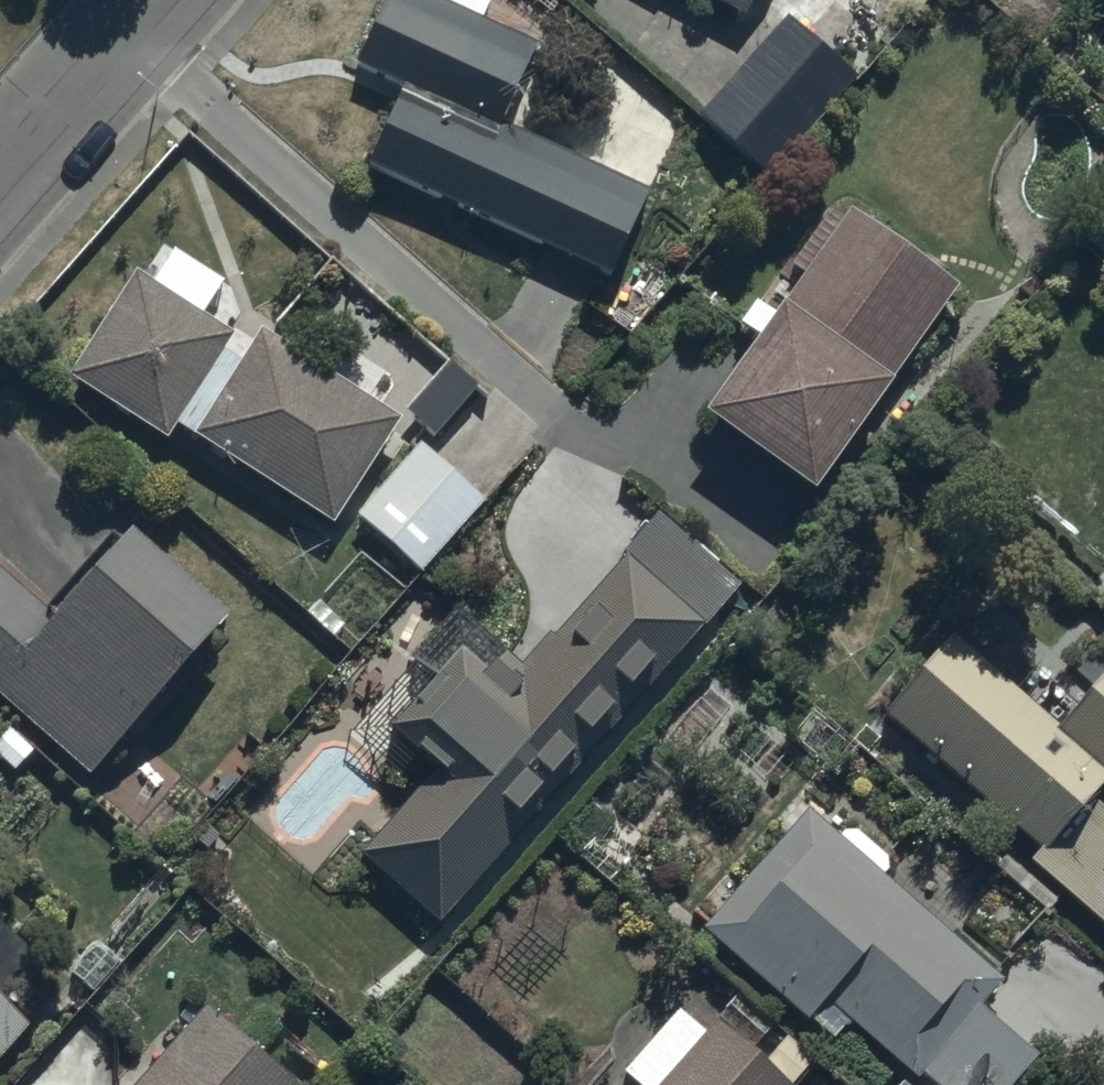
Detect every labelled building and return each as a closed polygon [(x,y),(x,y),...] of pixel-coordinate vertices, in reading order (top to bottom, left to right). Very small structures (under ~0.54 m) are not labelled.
[(358,65),(405,87),(369,163),(611,276),(652,188),(505,119),(541,44),(481,16),(488,0),(389,0),(358,65)] [(750,12),(756,0),(727,0),(750,12)] [(861,80),(788,16),(700,116),(772,180),(861,80)] [(816,486),(962,279),(852,203),(848,209),(834,199),(793,258),(807,269),(778,310),(760,297),(745,319),(761,330),(706,409),(816,486)] [(134,267),(69,371),(171,435),(179,423),(335,521),(402,414),(263,327),(244,357),(227,346),(237,331),(204,310),(225,277),(175,246),(155,279),(134,267)] [(402,409),(432,436),(478,384),(448,357),(402,409)] [(486,499),(424,440),(357,511),(419,569),(486,499)] [(522,668),(459,610),(348,734),(413,795),(361,852),(439,924),(747,590),(664,514),(522,668)] [(92,775),(234,612),(132,524),(55,613),(0,565),(0,695),(92,775)] [(883,717),(1040,847),(1026,863),(1103,928),(1103,810),(1095,803),(1103,793),(1103,677),(1086,698),(1057,674),(1032,704),(950,636),(883,717)] [(807,811),(703,929),(833,1043),(852,1021),(919,1080),(923,1075),(935,1084),(1015,1084),(1040,1056),(981,1005),(1003,979),(887,877),(894,868),(850,829),(840,840),(807,811)] [(30,1026),(8,1007),(43,966),(0,928),(0,1060),(30,1026)] [(208,1007),(138,1084),(294,1084),(208,1007)] [(658,1084),(790,1084),(812,1061),(786,1038),(765,1062),(717,1019),(658,1084)]
